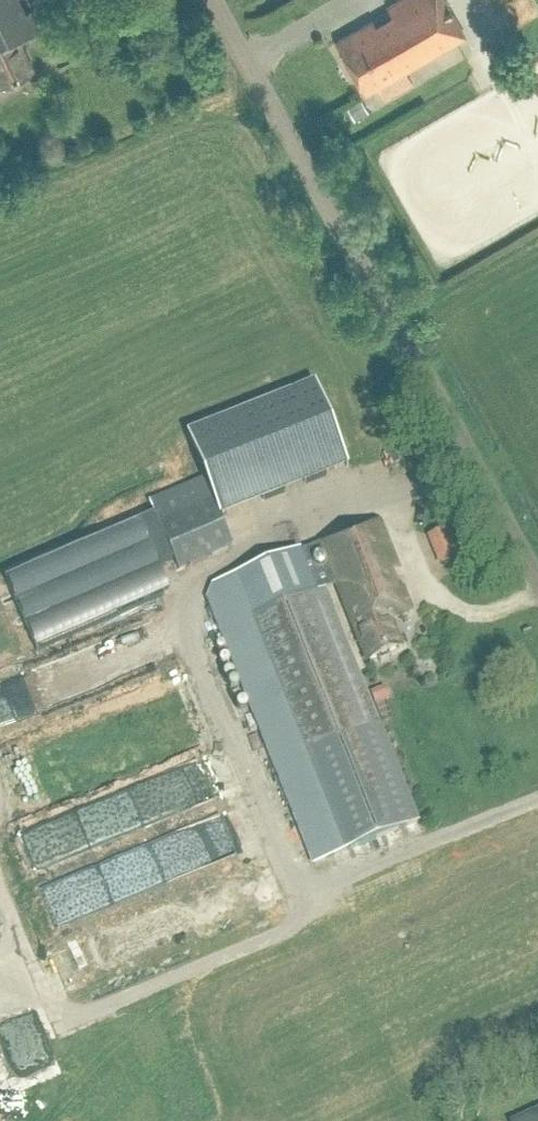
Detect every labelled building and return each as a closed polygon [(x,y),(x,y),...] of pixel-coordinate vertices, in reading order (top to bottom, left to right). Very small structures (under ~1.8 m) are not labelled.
[(31,65),(19,39),(39,30),(28,8),(25,9),(21,0),(0,0),(0,79),(31,65)] [(463,34),(444,0),(400,0),(387,8),(390,13),(375,23),(371,17),(334,37),(364,90),(463,34)] [(360,97),(347,104),(355,117),(367,110),(360,97)] [(187,436),(222,522),(270,503),(350,470),(315,385),(187,436)] [(201,483),(148,507),(152,517),(1,582),(31,651),(164,593),(154,568),(171,561),(177,574),(232,551),(216,515),(201,483)] [(378,523),(224,584),(211,590),(205,602),(311,868),(417,826),(323,591),(335,586),(365,663),(400,650),(389,622),(409,615),(402,592),(396,595),(388,575),(396,572),(378,523)] [(425,539),(438,569),(461,559),(448,529),(441,532),(425,539)] [(149,613),(120,625),(138,668),(167,656),(149,613)] [(61,702),(50,663),(0,677),(0,719),(61,702)] [(0,813),(67,794),(61,775),(136,753),(128,727),(143,722),(141,716),(174,706),(171,697),(0,747),(0,812),(0,813)] [(14,822),(26,867),(72,855),(73,861),(94,855),(93,849),(180,828),(174,804),(139,812),(134,792),(14,822)] [(73,976),(253,916),(237,870),(204,881),(199,867),(120,894),(127,915),(60,937),(73,976)] [(49,1035),(10,934),(0,938),(0,1025),(10,1050),(49,1035)] [(513,1120),(537,1120),(537,1110),(513,1120)]
